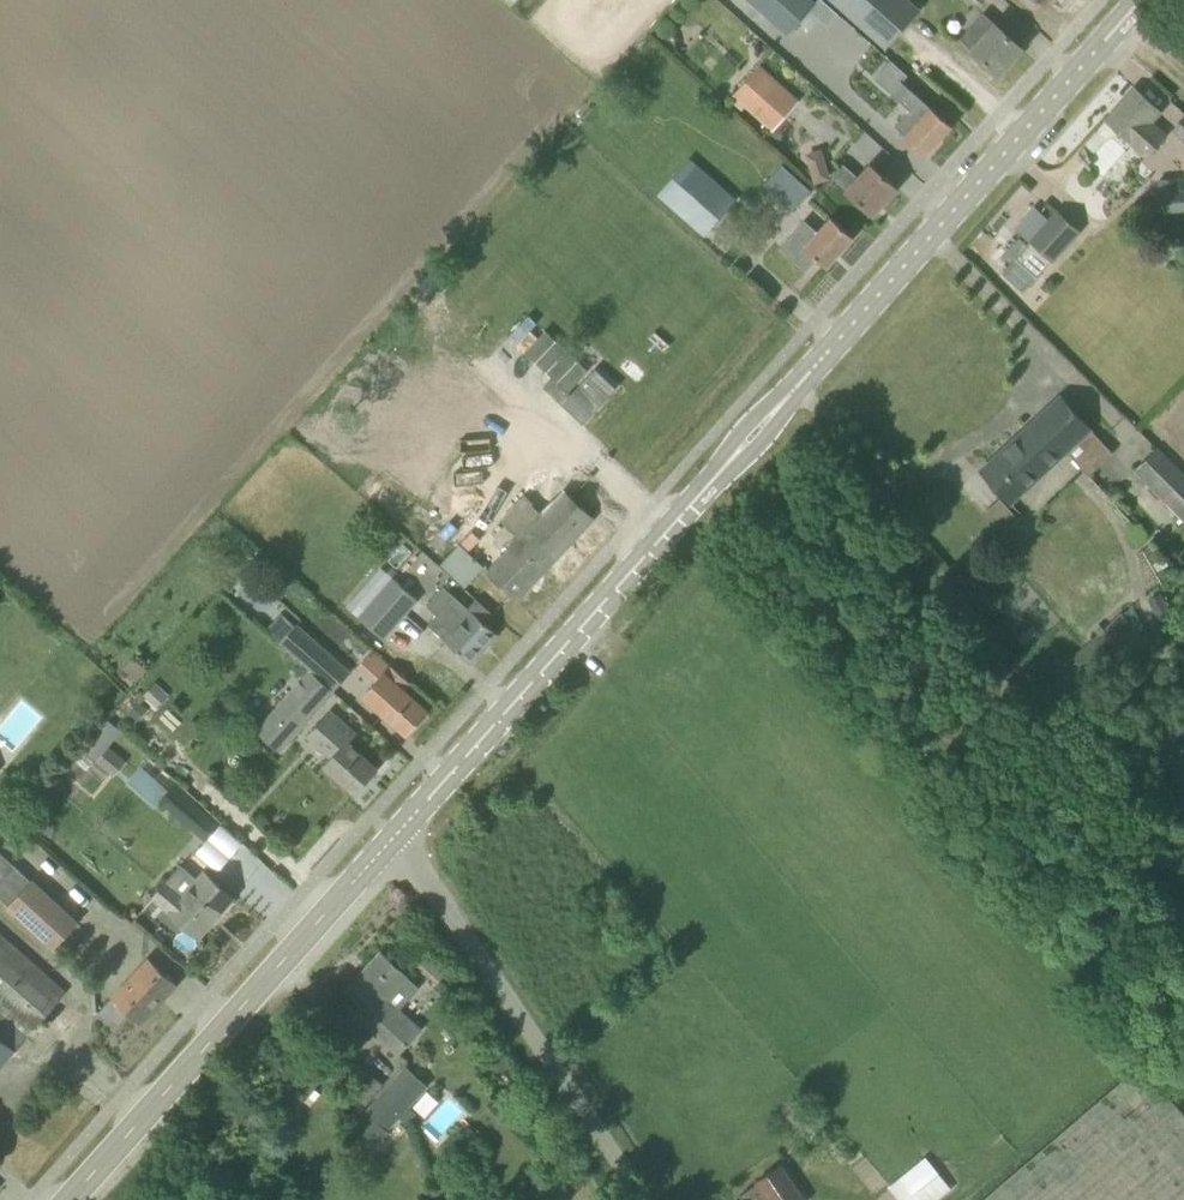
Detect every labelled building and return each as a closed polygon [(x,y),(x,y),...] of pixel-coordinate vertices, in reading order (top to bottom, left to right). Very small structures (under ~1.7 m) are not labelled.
[(789,34),(817,3),(813,0),(751,0),(789,34)] [(890,50),(924,13),(909,0),(834,0),(890,50)] [(985,13),(960,39),(999,74),(1023,47),(985,13)] [(953,125),(905,82),(903,81),(908,74),(892,60),(875,78),(894,94),(893,96),(910,110),(896,126),(906,135),(905,137),(926,156),(953,125)] [(759,67),(734,94),(773,130),(798,103),(759,67)] [(1152,122),(1161,112),(1135,88),(1107,119),(1147,157),(1167,136),(1160,130),(1152,122)] [(1173,130),(1183,140),(1183,117),(1173,130)] [(1105,140),(1096,131),(1085,143),(1094,152),(1105,140)] [(705,236),(738,200),(691,157),(659,192),(705,236)] [(827,161),(810,165),(815,183),(831,178),(827,161)] [(844,164),(832,178),(874,215),(898,188),(871,164),(859,178),(844,164)] [(1158,179),(1159,212),(1183,212),(1183,191),(1179,191),(1179,179),(1158,179)] [(810,192),(801,184),(784,204),(793,212),(810,192)] [(1035,205),(1015,228),(1030,242),(1051,219),(1035,205)] [(1058,211),(1016,258),(1037,277),(1079,231),(1058,211)] [(797,260),(807,249),(827,267),(854,237),(832,217),(818,232),(804,220),(793,232),(781,245),(797,260)] [(589,370),(545,331),(526,352),(569,391),(589,370)] [(1011,503),(1016,499),(1066,451),(1089,475),(1090,474),(1083,466),(1105,446),(1112,454),(1113,453),(1061,397),(981,470),(1011,503)] [(1183,518),(1183,475),(1160,450),(1138,472),(1183,518)] [(522,536),(489,572),(518,599),(594,518),(552,478),(508,523),(522,536)] [(1002,535),(991,545),(1001,556),(1012,546),(1002,535)] [(465,584),(484,565),(459,541),(441,561),(465,584)] [(359,617),(384,639),(418,600),(394,578),(359,617)] [(429,625),(447,641),(472,663),(498,633),(486,623),(494,614),(477,599),(468,608),(444,586),(427,605),(438,615),(429,625)] [(1038,696),(1051,710),(1092,673),(1086,667),(1132,625),(1121,613),(1074,656),(1078,660),(1038,696)] [(298,626),(282,642),(312,671),(313,670),(329,653),(298,625),(298,626)] [(392,663),(364,695),(409,734),(429,711),(405,688),(412,680),(392,663)] [(313,670),(312,671),(256,730),(281,753),(336,690),(313,670)] [(136,723),(149,709),(140,700),(127,714),(136,723)] [(354,733),(329,712),(308,735),(332,757),(325,765),(356,792),(378,768),(348,740),(354,733)] [(97,762),(98,761),(115,776),(127,763),(109,748),(110,747),(92,731),(79,746),(97,762)] [(174,784),(169,790),(141,766),(129,780),(158,805),(162,800),(207,839),(220,825),(174,784)] [(27,801),(20,795),(9,806),(16,812),(27,801)] [(39,833),(47,803),(38,801),(30,830),(39,833)] [(55,947),(77,922),(0,851),(0,896),(55,947)] [(182,890),(168,878),(153,895),(199,936),(234,897),(206,873),(185,897),(180,892),(182,890)] [(48,977),(0,934),(0,1011),(28,1035),(66,993),(48,977)] [(348,989),(366,1006),(356,1016),(399,1055),(422,1030),(400,1010),(420,987),(408,976),(382,952),(348,989)] [(116,1029),(130,1013),(141,1024),(179,983),(150,957),(113,998),(99,1014),(116,1029)] [(28,1035),(0,1011),(0,1067),(28,1035)] [(507,1072),(507,1054),(491,1054),(490,1072),(507,1072)] [(401,1117),(407,1123),(417,1111),(410,1105),(428,1085),(407,1066),(352,1128),(374,1147),(401,1117)] [(1142,1066),(985,1199),(1183,1199),(1183,1115),(1142,1066)] [(353,1089),(366,1102),(381,1086),(368,1074),(353,1089)] [(794,1123),(807,1113),(796,1098),(783,1108),(794,1123)] [(899,1199),(934,1199),(952,1186),(925,1153),(887,1184),(899,1199)] [(780,1165),(757,1180),(759,1182),(741,1194),(744,1199),(804,1199),(780,1165)]
